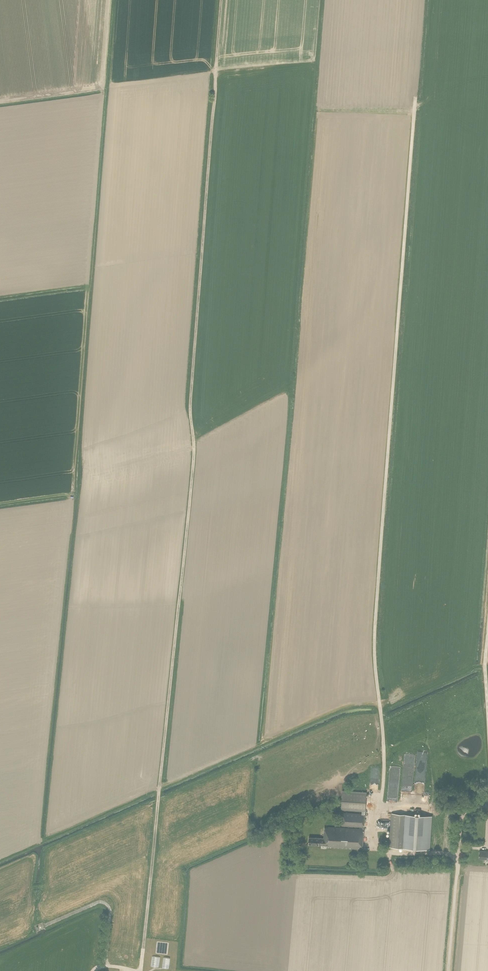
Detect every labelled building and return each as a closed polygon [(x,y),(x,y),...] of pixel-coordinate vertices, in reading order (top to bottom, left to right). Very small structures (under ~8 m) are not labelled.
[(419,751),(418,757),(422,757),(422,759),(427,760),(428,752),(419,751)] [(362,811),(362,814),(343,813),(342,826),(362,827),(362,828),(325,826),(324,838),(309,837),(308,844),(327,845),(327,847),(362,849),(366,792),(342,791),(341,810),(362,811)] [(389,847),(408,848),(430,849),(432,816),(408,814),(391,813),(389,847)] [(479,850),(479,858),(487,859),(487,851),(479,850)] [(153,966),(161,967),(161,956),(153,956),(153,966)] [(170,968),(172,958),(165,957),(163,967),(170,968)]
